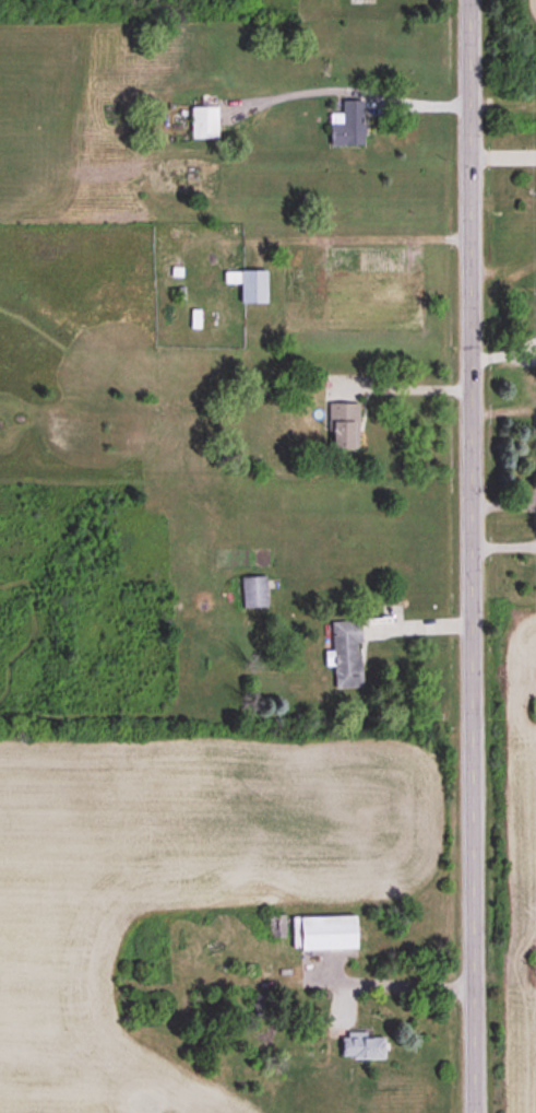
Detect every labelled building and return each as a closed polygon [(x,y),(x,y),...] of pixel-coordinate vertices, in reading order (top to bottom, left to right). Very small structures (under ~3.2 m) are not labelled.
[(342,115),(330,115),(330,147),(363,147),(363,101),(342,101),(342,115)] [(191,139),(218,139),(218,107),(191,107),(191,139)] [(266,304),(266,272),(224,272),(224,285),(240,285),(240,304),(266,304)] [(358,404),(329,404),(329,452),(358,452),(358,404)] [(242,608),(267,608),(267,577),(242,577),(242,608)] [(330,623),(332,667),(335,666),(336,689),(363,687),(359,621),(330,623)] [(272,917),(272,939),(284,939),(284,917),(272,917)] [(356,918),(298,918),(298,952),(356,951),(356,918)] [(384,1060),(384,1039),(340,1039),(340,1060),(384,1060)]
